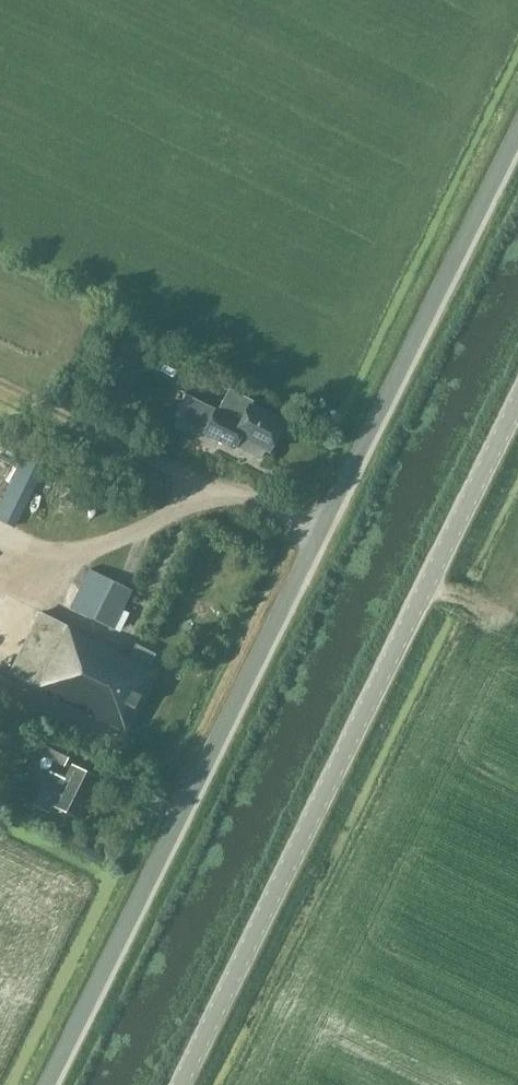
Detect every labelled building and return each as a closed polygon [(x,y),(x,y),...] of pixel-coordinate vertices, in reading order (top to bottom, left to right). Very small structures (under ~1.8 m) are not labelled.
[(74,375),(62,398),(70,402),(82,379),(74,375)] [(204,404),(193,426),(204,431),(204,432),(233,447),(239,436),(247,440),(243,449),(259,457),(264,449),(268,451),(283,422),(250,405),(252,401),(228,388),(217,410),(204,404)] [(24,457),(0,505),(0,520),(12,526),(42,466),(24,457)] [(89,568),(69,609),(110,628),(130,589),(89,568)] [(35,689),(120,731),(124,733),(156,669),(150,666),(155,654),(135,644),(129,655),(68,625),(68,626),(40,612),(7,675),(35,688),(35,689)] [(43,735),(34,752),(64,766),(73,748),(43,735)] [(32,805),(48,812),(51,806),(80,820),(102,779),(71,764),(64,778),(48,771),(32,805)]
